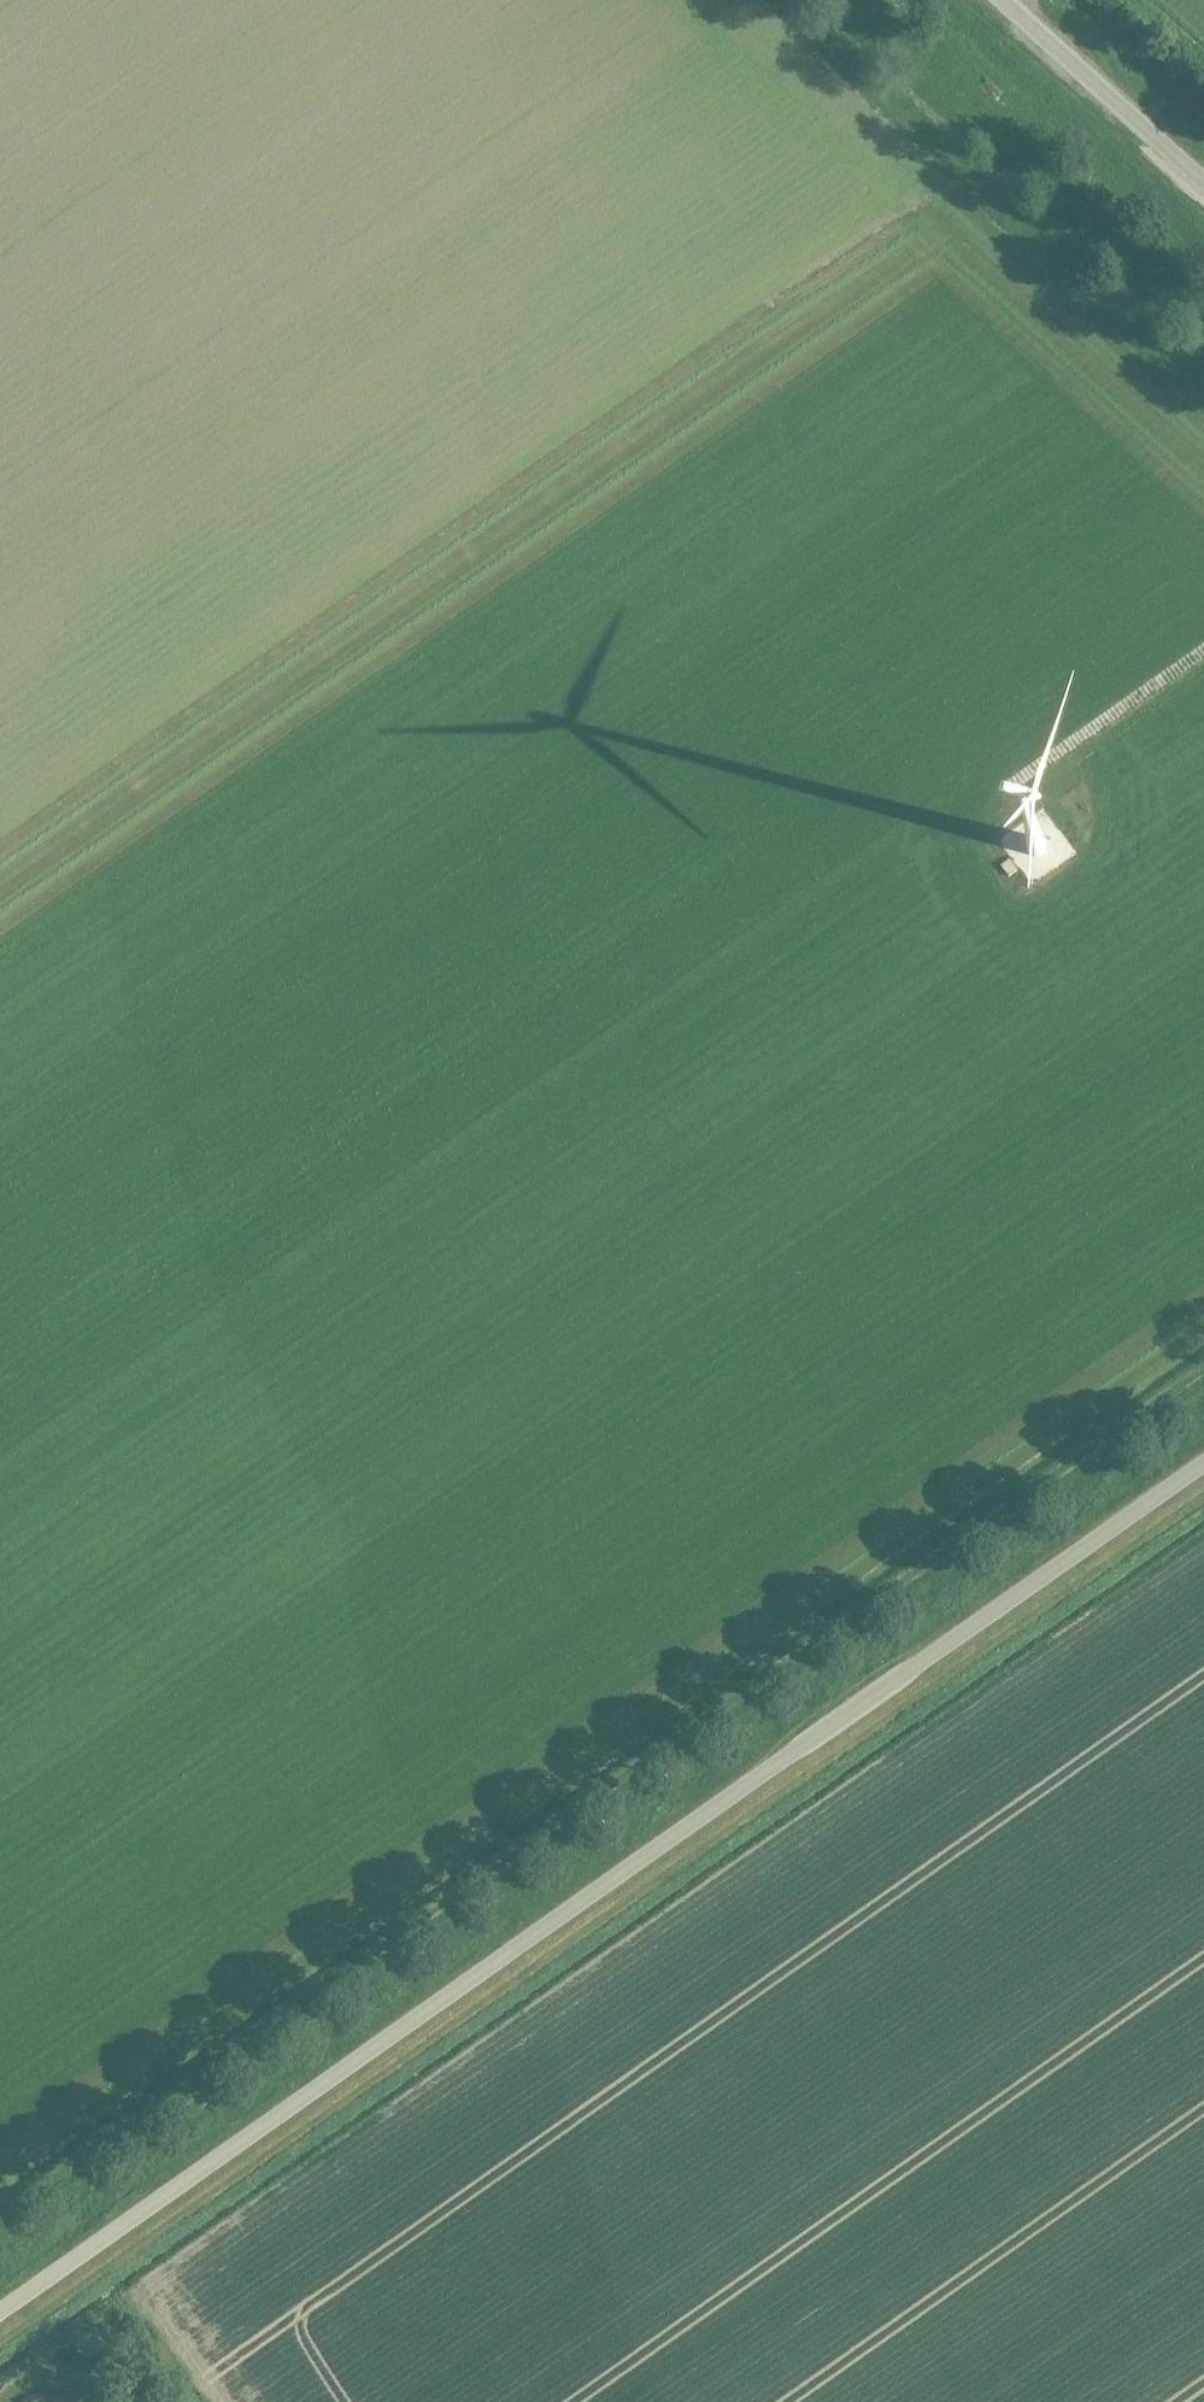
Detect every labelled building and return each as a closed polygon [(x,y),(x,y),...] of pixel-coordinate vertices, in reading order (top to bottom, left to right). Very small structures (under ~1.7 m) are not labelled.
[(992,856),(1015,855),(1015,869),(1043,869),(1043,836),(1023,837),(1023,844),(992,845),(992,856)]
